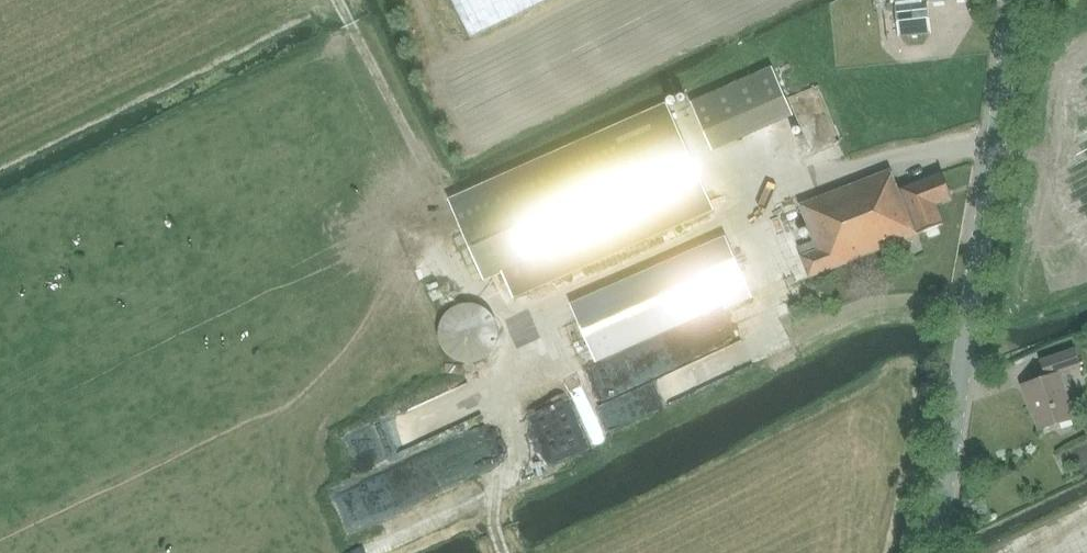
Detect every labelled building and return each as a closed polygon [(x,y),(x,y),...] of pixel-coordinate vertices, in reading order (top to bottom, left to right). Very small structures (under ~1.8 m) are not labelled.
[(472,37),(546,0),(454,0),(472,37)] [(929,3),(897,5),(899,35),(932,33),(929,3)] [(794,115),(773,66),(691,102),(713,151),(794,115)] [(668,105),(450,201),(484,278),(702,182),(668,105)] [(798,248),(801,256),(810,277),(830,269),(921,234),(920,234),(945,223),(938,205),(953,198),(943,173),(899,190),(891,170),(801,205),(815,241),(798,248)] [(716,214),(622,256),(562,282),(596,362),(725,307),(727,310),(752,297),(716,214)] [(478,305),(475,304),(472,304),(469,304),(466,304),(462,304),(459,305),(456,306),(453,308),(451,310),(448,312),(446,314),(444,317),(442,319),(441,322),(440,325),(439,329),(439,332),(439,335),(439,338),(440,341),(441,345),(442,347),(444,350),(446,353),(448,355),(451,357),(453,359),(456,361),(459,362),(462,363),(466,363),(469,363),(472,363),(475,363),(478,362),(481,361),(484,359),(487,357),(489,355),(492,353),(494,350),(495,348),(497,345),(498,341),(498,338),(499,335),(499,332),(498,329),(498,326),(497,322),(495,319),(494,317),(492,314),(489,312),(487,310),(484,308),(481,306),(478,305)] [(1060,373),(1081,366),(1075,349),(1042,360),(1048,377),(1025,384),(1040,430),(1075,418),(1060,373)] [(652,389),(697,387),(696,363),(668,364),(669,368),(651,369),(652,389)] [(565,416),(522,427),(531,463),(574,453),(565,416)] [(471,476),(458,436),(323,482),(336,522),(471,476)]
